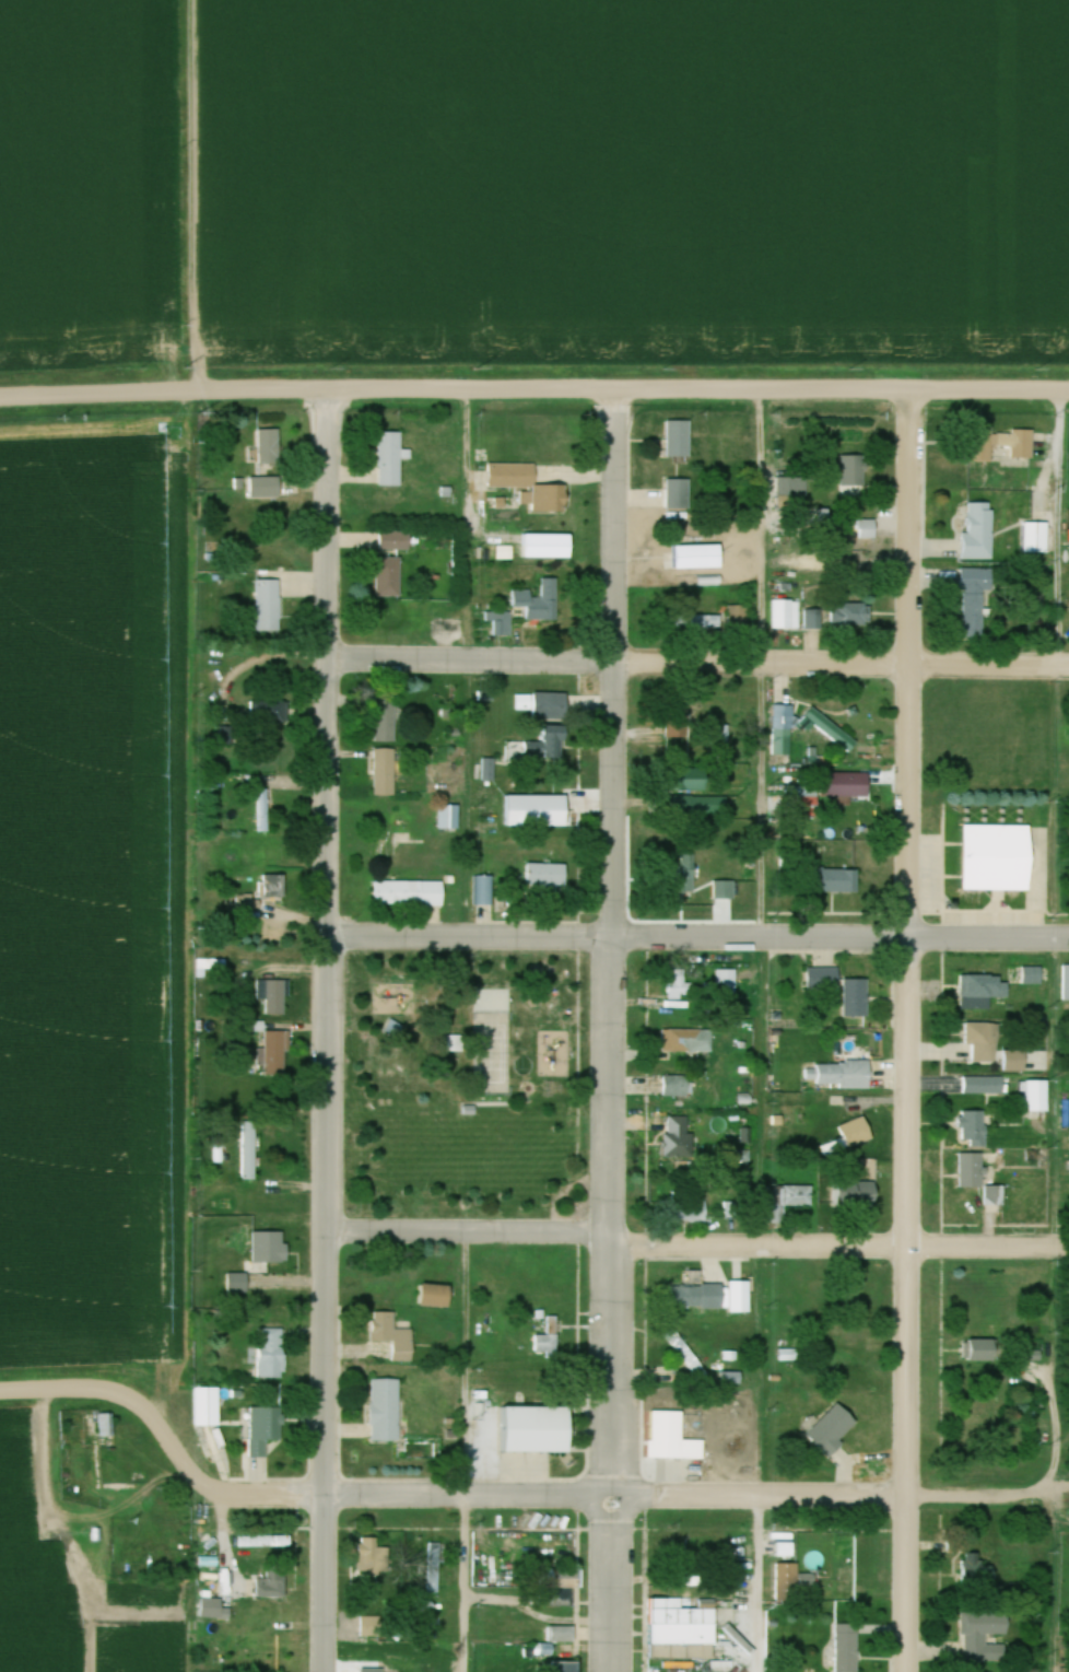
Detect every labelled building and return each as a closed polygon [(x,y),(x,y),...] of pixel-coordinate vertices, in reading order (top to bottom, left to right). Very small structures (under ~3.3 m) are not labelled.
[(690,458),(690,422),(667,422),(667,458),(690,458)] [(1033,460),(1034,431),(977,429),(976,459),(1033,460)] [(280,431),(257,431),(257,465),(280,465),(280,431)] [(401,487),(401,434),(379,434),(379,487),(401,487)] [(838,488),(866,488),(866,456),(838,456),(838,488)] [(490,489),(530,489),(530,513),(559,513),(559,486),(535,486),(535,465),(490,465),(490,489)] [(281,479),(249,479),(249,499),(281,499),(281,479)] [(667,480),(667,511),(690,511),(690,480),(667,480)] [(993,560),(993,504),(965,504),(965,560),(993,560)] [(1048,524),(1024,524),(1024,555),(1048,555),(1048,524)] [(410,531),(380,531),(380,551),(410,551),(410,531)] [(401,598),(401,559),(377,559),(377,598),(401,598)] [(984,593),(993,593),(993,571),(961,571),(961,640),(984,640),(984,593)] [(557,579),(540,579),(540,599),(531,599),(531,591),(513,591),(513,610),(525,610),(525,621),(557,621),(557,579)] [(280,581),(256,581),(256,633),(280,633),(280,581)] [(798,630),(798,602),(771,602),(771,630),(798,630)] [(830,627),(869,627),(869,605),(830,605),(830,627)] [(728,606),(728,632),(748,632),(748,606),(728,606)] [(816,629),(816,611),(805,611),(805,629),(816,629)] [(485,613),(485,624),(510,624),(510,613),(485,613)] [(709,626),(710,618),(702,616),(700,624),(709,626)] [(568,720),(568,694),(535,694),(535,720),(568,720)] [(288,701),(250,701),(250,723),(288,723),(288,701)] [(792,757),(792,706),(773,706),(773,757),(792,757)] [(858,742),(813,710),(806,720),(851,752),(858,742)] [(396,743),(396,711),(375,711),(375,743),(396,743)] [(666,739),(680,739),(680,716),(666,716),(666,739)] [(538,726),(538,763),(559,763),(559,743),(567,743),(567,726),(538,726)] [(395,750),(374,750),(374,796),(395,796),(395,750)] [(674,792),(707,792),(707,773),(674,773),(674,792)] [(870,774),(822,774),(822,798),(870,798),(870,774)] [(674,798),(674,816),(727,816),(727,798),(674,798)] [(257,833),(268,833),(268,800),(257,800),(257,833)] [(438,830),(459,830),(459,807),(438,806),(438,830)] [(963,891),(1031,891),(1032,827),(964,826),(963,891)] [(692,889),(694,862),(671,860),(666,908),(682,910),(683,888),(692,889)] [(566,865),(526,865),(526,887),(540,887),(540,899),(566,899),(566,865)] [(812,871),(812,894),(855,894),(855,871),(812,871)] [(262,903),(282,903),(282,875),(262,875),(262,903)] [(473,907),(492,907),(492,877),(473,877),(473,907)] [(733,882),(713,882),(713,901),(733,901),(733,882)] [(375,907),(444,907),(444,883),(375,883),(375,907)] [(237,898),(237,912),(261,912),(261,898),(237,898)] [(207,963),(198,961),(197,969),(206,971),(207,963)] [(1023,986),(1042,986),(1042,968),(1023,968),(1023,986)] [(807,969),(807,989),(839,989),(839,969),(807,969)] [(736,972),(708,972),(708,993),(736,993),(736,972)] [(667,1002),(692,1002),(692,975),(667,975),(667,1002)] [(990,1009),(990,1000),(1009,1000),(1009,977),(959,977),(959,1003),(971,1003),(971,1009),(990,1009)] [(844,1018),(869,1018),(869,980),(844,980),(844,1018)] [(265,1016),(286,1016),(286,982),(256,982),(256,1001),(265,1001),(265,1016)] [(472,1014),(508,1015),(509,991),(473,990),(472,1014)] [(404,1027),(389,1021),(384,1035),(398,1041),(404,1027)] [(998,1064),(998,1024),(966,1024),(966,1047),(971,1047),(971,1064),(998,1064)] [(662,1054),(711,1054),(711,1031),(662,1031),(662,1054)] [(265,1076),(286,1076),(286,1033),(265,1033),(265,1076)] [(476,1095),(507,1094),(506,1033),(475,1033),(476,1095)] [(871,1090),(871,1064),(819,1064),(819,1090),(871,1090)] [(689,1077),(665,1077),(665,1098),(689,1098),(689,1077)] [(1006,1095),(1006,1078),(961,1078),(961,1095),(1006,1095)] [(1049,1114),(1049,1082),(1024,1082),(1024,1114),(1049,1114)] [(987,1147),(987,1113),(960,1113),(960,1147),(987,1147)] [(694,1159),(694,1136),(688,1136),(688,1117),(666,1117),(666,1159),(694,1159)] [(838,1127),(842,1139),(821,1147),(825,1159),(874,1142),(865,1118),(838,1127)] [(256,1124),(241,1124),(241,1182),(256,1182),(256,1124)] [(983,1155),(960,1155),(960,1190),(984,1190),(984,1206),(1004,1207),(1004,1188),(983,1188),(983,1155)] [(859,1209),(859,1185),(835,1185),(835,1209),(859,1209)] [(707,1223),(707,1204),(681,1204),(681,1194),(671,1194),(671,1202),(662,1202),(662,1223),(707,1223)] [(284,1246),(284,1233),(252,1233),(252,1265),(288,1265),(288,1246),(284,1246)] [(248,1294),(248,1274),(226,1274),(226,1294),(248,1294)] [(420,1287),(419,1308),(451,1309),(452,1288),(420,1287)] [(669,1287),(669,1311),(724,1311),(724,1287),(669,1287)] [(373,1343),(393,1343),(393,1363),(413,1363),(413,1332),(395,1332),(394,1314),(373,1314),(373,1343)] [(546,1336),(534,1336),(534,1353),(546,1353),(546,1359),(558,1359),(558,1318),(546,1318),(546,1336)] [(285,1379),(285,1330),(259,1330),(259,1379),(285,1379)] [(996,1363),(996,1341),(970,1341),(970,1363),(996,1363)] [(400,1443),(400,1381),(370,1381),(370,1443),(400,1443)] [(193,1428),(220,1428),(220,1389),(193,1389),(193,1428)] [(860,1426),(838,1404),(807,1436),(829,1458),(860,1426)] [(572,1454),(572,1408),(500,1408),(500,1454),(572,1454)] [(251,1459),(270,1459),(270,1442),(281,1442),(281,1409),(251,1409),(251,1459)] [(683,1413),(651,1412),(650,1459),(704,1461),(705,1442),(683,1441),(683,1413)] [(111,1437),(112,1413),(98,1413),(97,1436),(111,1437)] [(219,1552),(219,1531),(201,1531),(201,1552),(219,1552)] [(291,1536),(238,1536),(238,1548),(291,1548),(291,1536)] [(387,1547),(376,1547),(376,1538),(357,1538),(357,1575),(387,1575),(387,1547)] [(503,1558),(563,1558),(563,1547),(503,1547),(503,1558)] [(977,1554),(961,1554),(961,1585),(995,1585),(995,1564),(977,1564),(977,1554)] [(839,1602),(859,1602),(859,1558),(839,1558),(839,1602)] [(799,1564),(776,1564),(776,1604),(799,1604),(799,1564)] [(287,1598),(287,1574),(277,1574),(277,1568),(265,1567),(265,1579),(256,1579),(256,1598),(287,1598)] [(544,1570),(543,1607),(573,1608),(573,1589),(582,1589),(583,1571),(544,1570)] [(716,1659),(716,1605),(683,1605),(683,1598),(651,1598),(651,1659),(716,1659)] [(1006,1663),(1006,1644),(986,1644),(986,1635),(1009,1635),(1008,1612),(963,1612),(963,1663),(1006,1663)] [(361,1637),(382,1637),(382,1617),(361,1617),(361,1637)] [(859,1623),(836,1623),(836,1671),(859,1671),(859,1623)] [(580,1662),(551,1662),(551,1671),(580,1671),(580,1662)]
